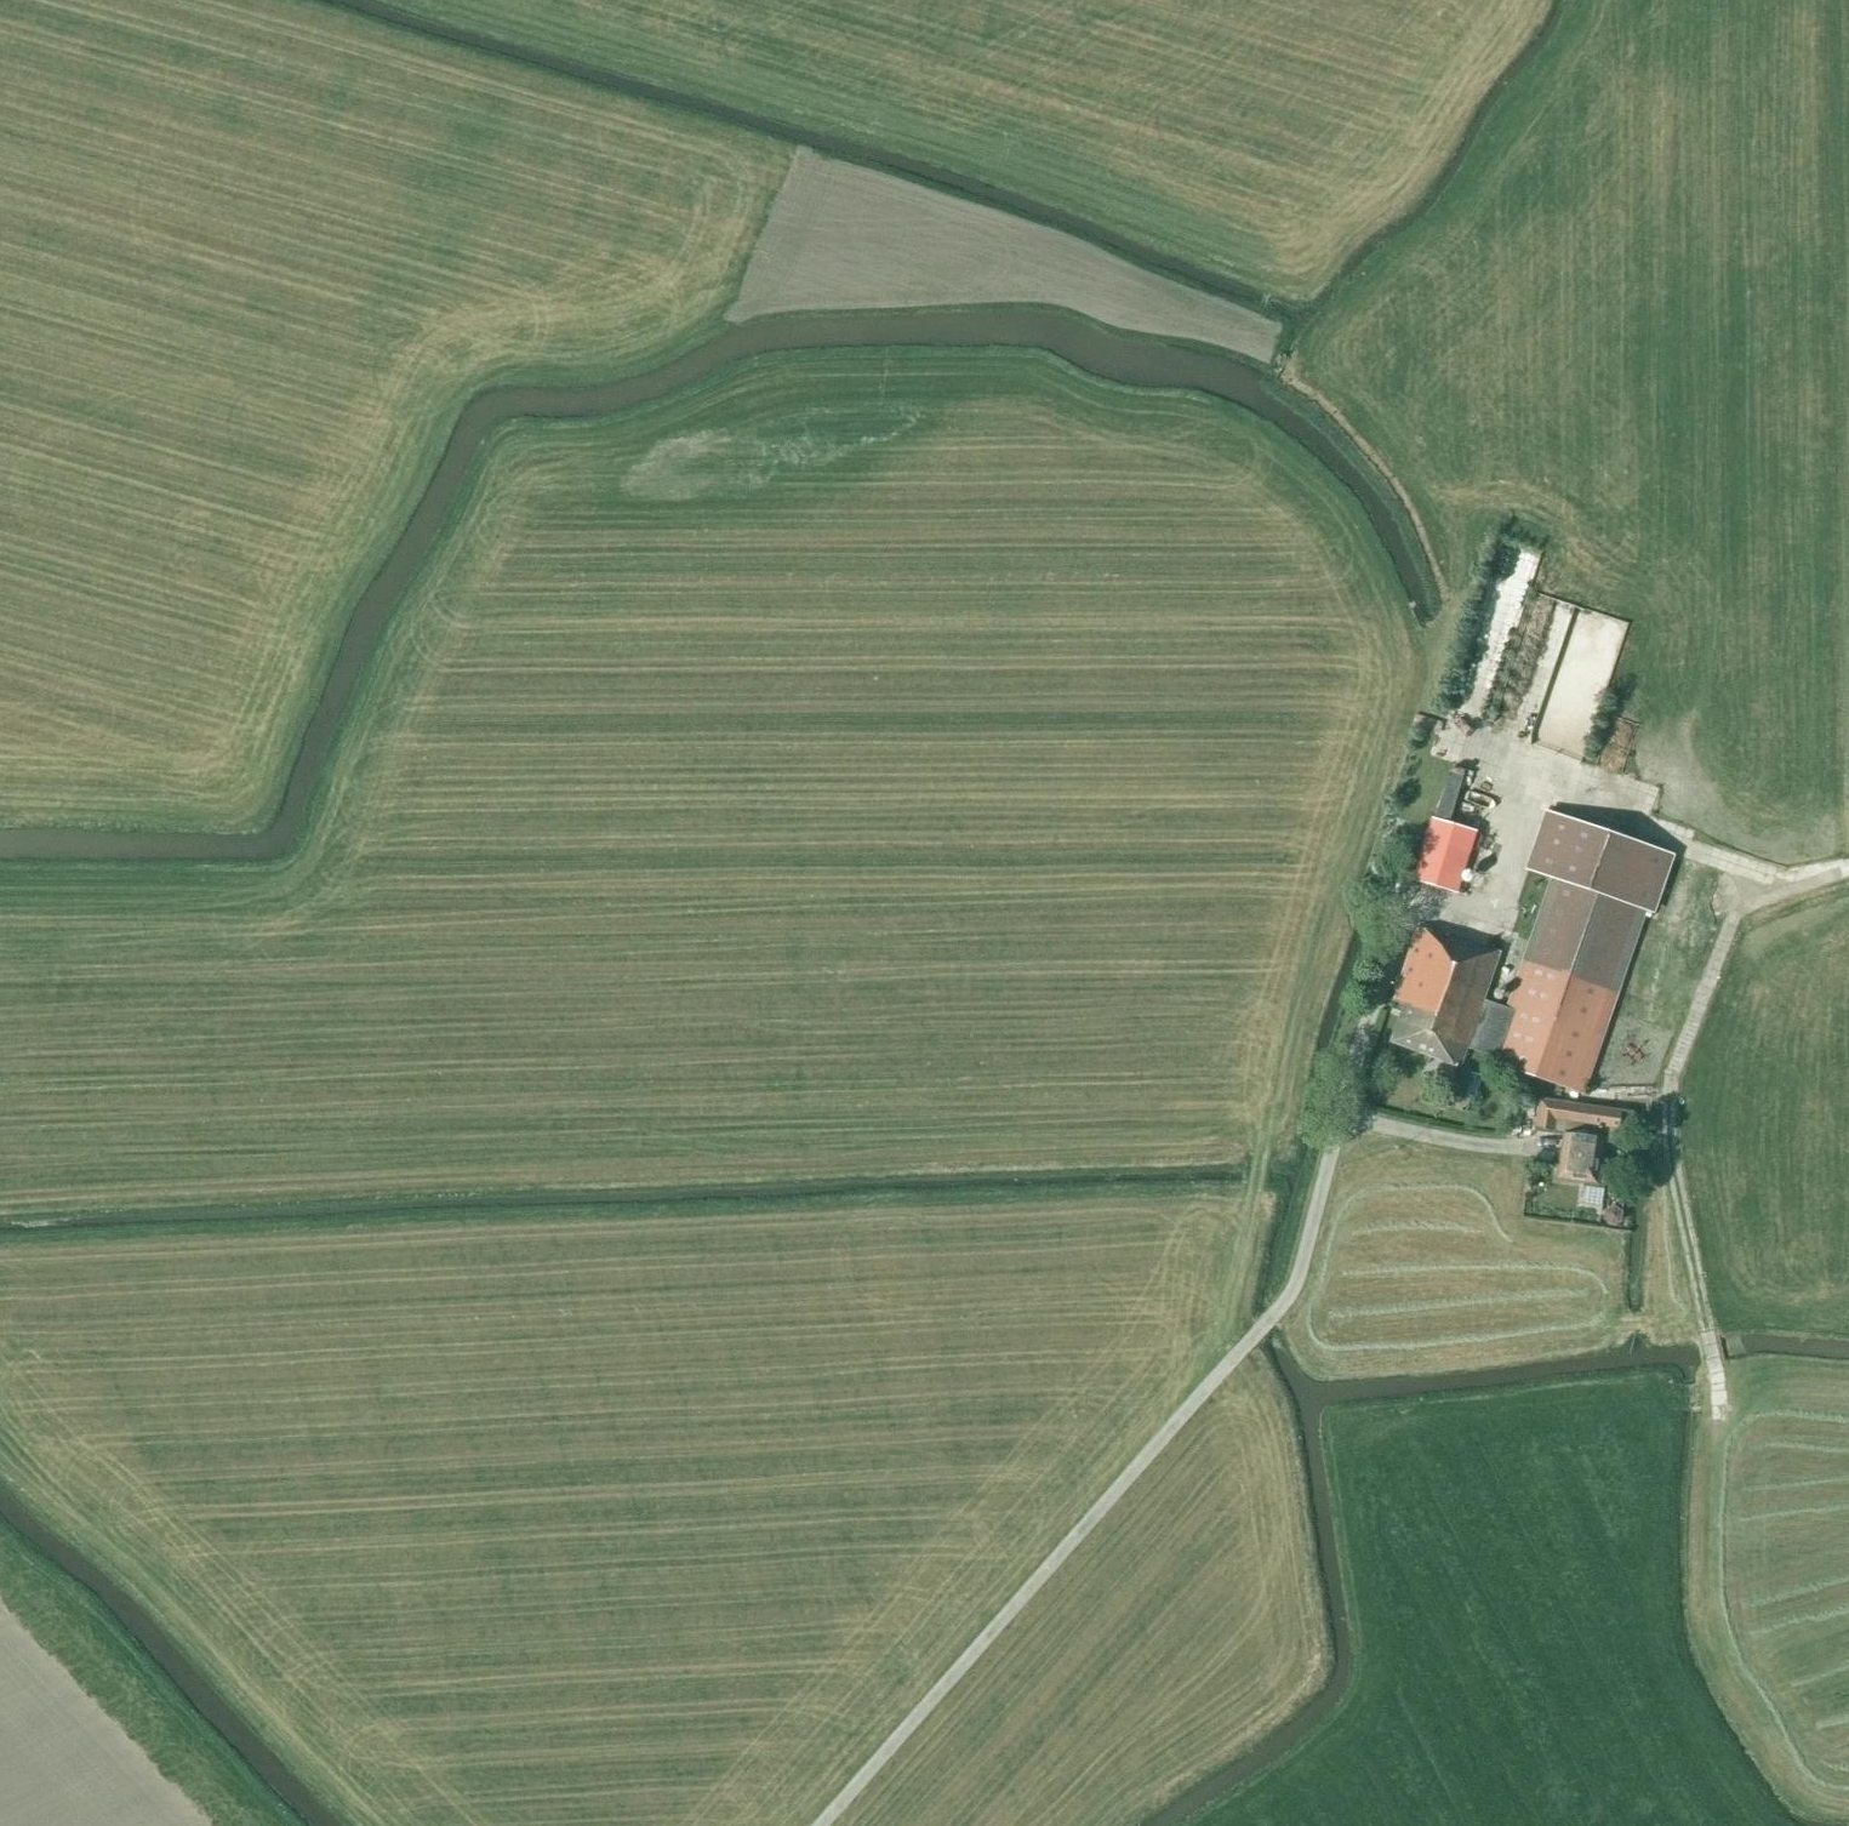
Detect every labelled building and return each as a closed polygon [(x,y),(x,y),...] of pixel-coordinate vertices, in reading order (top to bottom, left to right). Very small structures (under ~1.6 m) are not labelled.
[(1599,718),(1628,620),(1549,596),(1541,624),(1523,618),(1506,672),(1527,678),(1519,706),(1546,714),(1544,719),(1550,721),(1555,705),(1599,718)] [(1552,878),(1506,1008),(1484,1001),(1501,953),(1447,933),(1446,938),(1418,929),(1393,1001),(1404,1005),(1391,1044),(1460,1068),(1467,1049),(1491,1057),(1489,1062),(1584,1095),(1648,912),(1654,914),(1675,855),(1545,810),(1525,869),(1552,878)] [(1415,881),(1468,896),(1471,887),(1461,884),(1476,832),(1433,819),(1415,881)] [(1554,1130),(1554,1132),(1565,1134),(1558,1178),(1597,1184),(1603,1144),(1618,1145),(1623,1112),(1617,1111),(1541,1100),(1537,1127),(1554,1130)] [(1605,1214),(1604,1220),(1608,1223),(1612,1226),(1622,1223),(1623,1213),(1622,1211),(1615,1206),(1605,1210),(1605,1214)]
